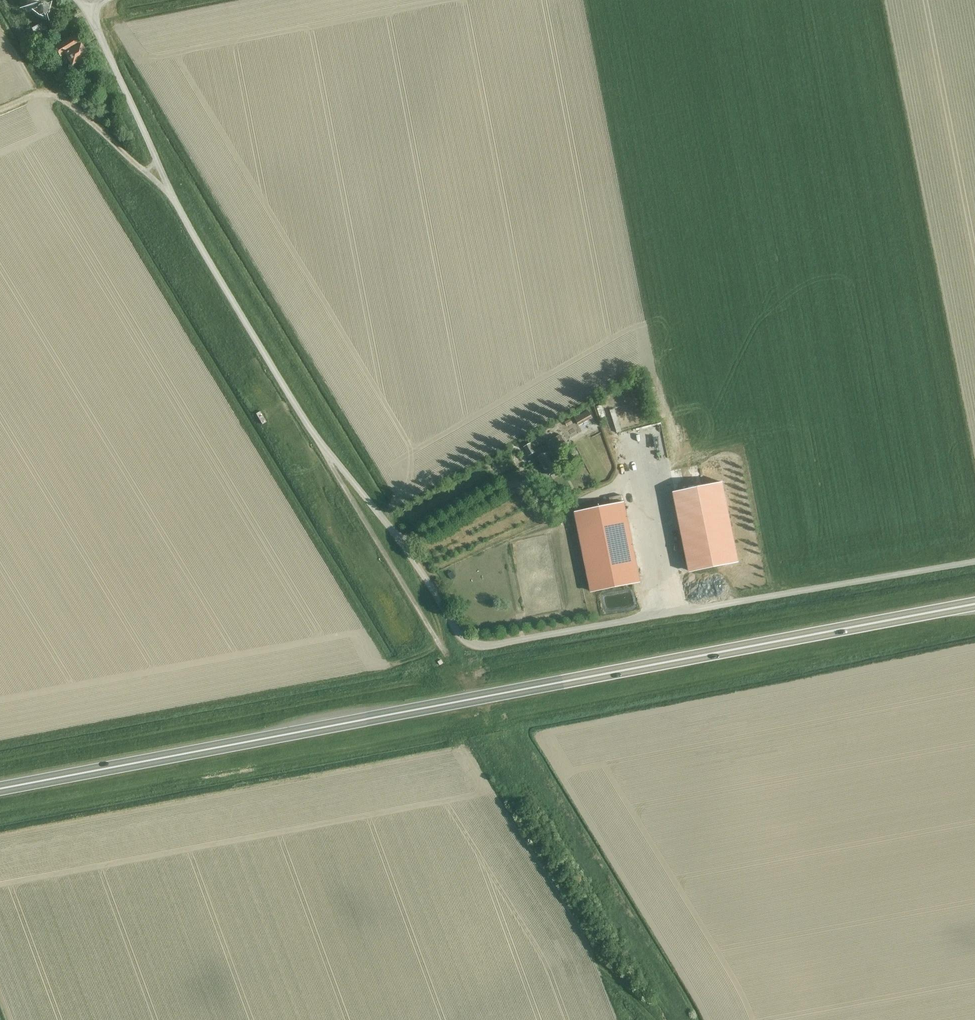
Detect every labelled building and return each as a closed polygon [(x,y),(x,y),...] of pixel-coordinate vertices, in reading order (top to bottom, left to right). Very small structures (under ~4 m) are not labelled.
[(48,9),(48,7),(47,6),(46,5),(45,4),(43,4),(41,4),(40,4),(39,5),(38,7),(37,8),(37,10),(37,11),(38,13),(39,14),(40,15),(42,15),(44,15),(45,14),(46,13),(47,12),(48,11),(48,9)] [(45,50),(53,45),(43,28),(35,33),(45,50)] [(72,65),(87,56),(81,45),(75,35),(55,46),(61,56),(63,55),(66,60),(68,59),(72,65)] [(97,77),(92,80),(95,85),(100,82),(97,77)] [(631,426),(620,428),(623,438),(633,436),(631,426)] [(567,447),(565,442),(561,435),(546,443),(550,450),(538,456),(548,475),(560,468),(553,455),(567,447)] [(529,457),(536,453),(531,443),(524,447),(529,457)] [(524,467),(518,455),(511,458),(517,470),(524,467)] [(651,477),(654,489),(662,487),(659,475),(651,477)] [(723,483),(674,493),(689,571),(739,562),(723,483)] [(575,512),(591,591),(640,581),(624,502),(575,512)]
